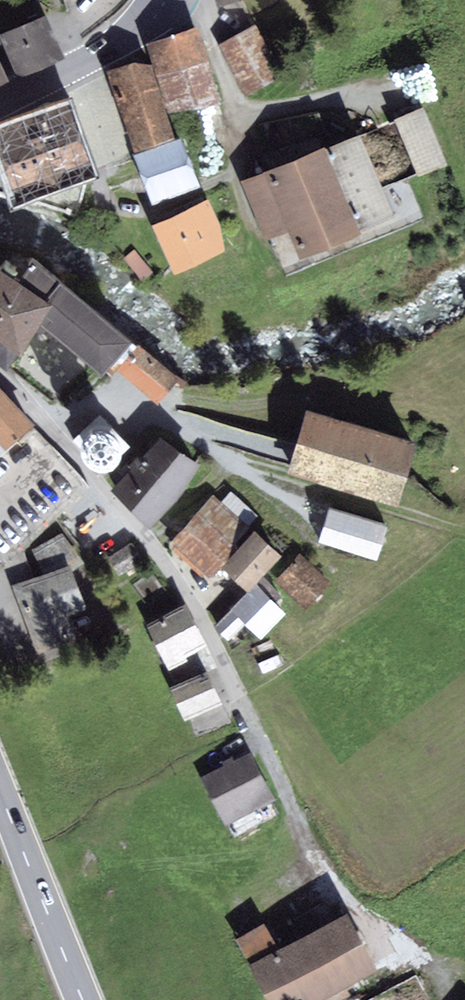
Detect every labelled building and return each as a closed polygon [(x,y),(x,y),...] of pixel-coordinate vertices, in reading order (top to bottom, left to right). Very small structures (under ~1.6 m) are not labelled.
[(46,11),(2,30),(20,70),(63,52),(46,11)] [(282,73),(255,23),(219,42),(246,93),(282,73)] [(197,29),(150,41),(151,57),(168,109),(215,96),(197,29)] [(151,57),(111,69),(134,146),(174,135),(168,109),(151,57)] [(0,129),(0,152),(17,199),(92,172),(67,104),(0,129)] [(134,146),(134,155),(153,201),(201,182),(182,136),(174,135),(134,146)] [(265,237),(288,228),(299,254),(361,228),(326,144),(264,170),(241,179),(265,237)] [(205,200),(155,223),(174,262),(223,239),(216,224),(220,222),(205,200)] [(0,240),(0,332),(21,346),(40,319),(110,376),(116,368),(138,342),(130,335),(133,332),(34,253),(30,259),(0,240)] [(152,271),(134,249),(124,257),(141,280),(152,271)] [(179,375),(138,342),(116,368),(157,401),(179,375)] [(0,386),(0,442),(5,447),(33,421),(0,386)] [(142,443),(101,400),(63,437),(49,449),(90,492),(98,484),(142,443)] [(414,438),(307,406),(288,470),(398,502),(414,438)] [(199,463),(160,431),(111,487),(151,526),(199,463)] [(212,493),(170,543),(210,577),(221,564),(253,528),(212,493)] [(279,551),(253,528),(221,564),(247,586),(254,579),(279,551)] [(62,532),(31,548),(43,571),(69,562),(72,569),(84,560),(62,532)] [(132,540),(108,555),(119,573),(143,558),(132,540)] [(330,581),(299,553),(275,579),(305,607),(330,581)] [(43,571),(11,582),(36,654),(77,640),(67,612),(85,606),(72,569),(69,562),(43,571)] [(286,611),(254,579),(247,586),(229,605),(231,607),(214,624),(228,638),(245,620),(261,636),(286,611)] [(186,601),(145,623),(163,658),(162,659),(167,669),(188,658),(186,654),(208,643),(186,601)] [(222,702),(207,668),(169,685),(184,719),(222,702)] [(251,749),(201,775),(225,823),(276,797),(251,749)] [(235,937),(269,999),(338,999),(349,994),(346,989),(356,984),(354,981),(380,967),(348,908),(277,946),(264,922),(235,937)]
